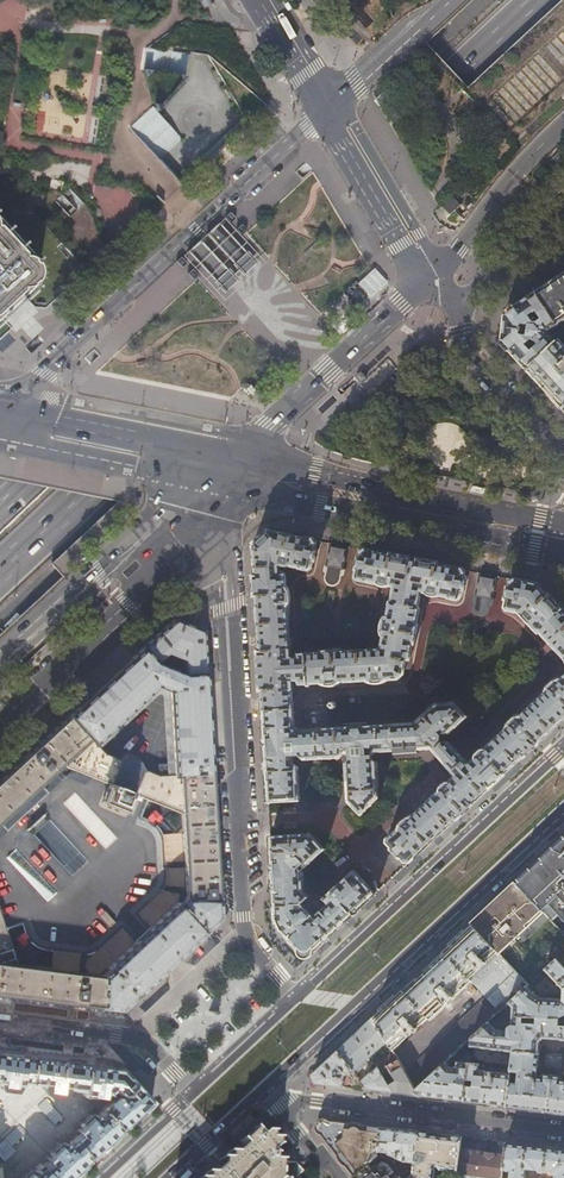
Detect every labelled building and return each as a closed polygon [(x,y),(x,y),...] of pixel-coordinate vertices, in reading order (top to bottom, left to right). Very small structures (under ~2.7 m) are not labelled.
[(208,0),(194,0),(200,11),(211,5),(208,0)] [(185,76),(144,70),(156,111),(185,76)] [(452,197),(441,207),(449,216),(460,206),(452,197)] [(229,212),(224,216),(230,222),(235,218),(229,212)] [(209,231),(205,234),(238,270),(241,267),(245,264),(246,262),(248,261),(249,259),(251,258),(218,222),(216,224),(215,225),(213,227),(209,231)] [(240,224),(235,228),(241,235),(246,230),(240,224)] [(6,290),(2,285),(10,277),(12,280),(14,282),(16,284),(20,285),(23,286),(26,285),(29,285),(31,284),(31,283),(33,280),(35,281),(36,279),(38,276),(39,272),(39,268),(39,266),(38,263),(35,260),(33,258),(31,256),(28,255),(25,254),(22,254),(20,254),(0,231),(0,296),(6,290)] [(190,248),(187,251),(219,287),(223,284),(226,281),(229,278),(232,275),(199,239),(196,242),(190,248)] [(181,257),(176,261),(182,267),(186,263),(181,257)] [(192,269),(187,273),(193,280),(198,275),(192,269)] [(535,293),(557,326),(563,321),(563,273),(557,278),(535,293)] [(546,333),(557,326),(535,293),(520,303),(505,313),(501,343),(511,353),(526,370),(554,343),(546,333)] [(554,343),(526,370),(542,388),(561,409),(563,406),(563,346),(558,340),(554,343)] [(357,373),(355,376),(361,382),(366,378),(360,371),(357,373)] [(285,528),(284,533),(305,538),(306,537),(306,532),(285,528)] [(306,537),(305,538),(284,533),(269,530),(268,532),(267,531),(254,543),(254,544),(253,545),(253,549),(254,576),(255,596),(256,596),(257,627),(259,651),(258,651),(261,690),(263,719),(266,778),(268,803),(300,801),(298,765),(294,761),(294,756),(299,755),(304,759),(340,757),(344,753),(348,753),(348,758),(345,762),(347,801),(360,815),(379,797),(377,761),(372,758),(372,755),(376,751),(396,750),(396,753),(419,751),(419,749),(432,748),(457,774),(449,782),(448,781),(447,782),(445,782),(443,784),(442,784),(441,785),(440,787),(440,788),(439,790),(413,815),(413,814),(411,815),(408,817),(406,818),(404,820),(401,823),(399,825),(397,828),(398,829),(387,839),(387,843),(392,848),(391,849),(399,858),(400,857),(406,863),(409,862),(489,787),(489,788),(503,775),(503,774),(523,756),(537,743),(563,717),(563,675),(561,677),(559,677),(556,679),(554,680),(552,682),(550,683),(548,686),(546,688),(545,691),(546,692),(522,713),(519,714),(517,715),(515,717),(512,718),(509,722),(508,725),(506,727),(507,728),(486,747),(485,747),(483,747),(482,748),(479,750),(478,751),(477,752),(477,754),(476,755),(477,756),(470,761),(468,759),(468,757),(450,738),(444,738),(442,737),(441,733),(443,731),(449,731),(464,717),(467,714),(453,698),(438,699),(435,699),(414,719),(367,722),(367,719),(344,720),(344,723),(297,726),(294,723),(292,687),(292,686),(292,677),(298,677),(298,681),(299,681),(320,680),(321,681),(323,682),(325,683),(328,683),(331,683),(336,682),(338,681),(341,680),(341,679),(366,677),(367,679),(369,680),(371,680),(374,680),(377,680),(378,680),(382,679),(384,678),(387,677),(387,676),(398,676),(404,670),(406,659),(409,660),(410,658),(413,644),(414,644),(418,623),(417,622),(420,608),(419,607),(418,606),(421,592),(425,593),(426,594),(428,595),(429,596),(430,596),(432,597),(433,597),(437,597),(439,596),(440,595),(449,597),(450,598),(458,600),(461,598),(462,591),(464,591),(466,579),(465,579),(466,572),(464,570),(463,569),(455,567),(437,564),(430,562),(417,559),(417,560),(410,558),(399,556),(398,556),(372,551),(372,550),(364,549),(361,551),(360,557),(358,557),(356,569),(357,570),(356,577),(358,580),(367,582),(367,581),(376,583),(376,584),(378,585),(379,586),(380,586),(382,587),(384,587),(387,587),(388,587),(390,587),(390,586),(394,587),(391,599),(390,599),(387,612),(385,614),(383,616),(382,618),(382,620),(381,622),(381,624),(381,628),(381,630),(382,633),(383,633),(380,645),(342,647),(342,646),(321,647),(321,648),(297,650),(296,650),(296,654),(291,654),(290,643),(289,643),(287,605),(289,604),(289,602),(290,599),(290,597),(290,594),(290,593),(290,591),(289,587),(288,586),(287,583),(286,584),(285,571),(283,569),(280,570),(280,564),(282,565),(283,566),(285,566),(287,566),(289,566),(291,566),(300,568),(309,570),(311,569),(312,561),(314,561),(316,549),(315,549),(316,542),(314,539),(313,539),(306,537)] [(328,565),(326,574),(326,575),(326,576),(325,577),(326,579),(326,580),(326,581),(327,582),(328,583),(329,584),(330,584),(331,585),(332,585),(333,585),(334,584),(335,584),(336,583),(337,583),(338,582),(339,580),(339,579),(339,578),(339,577),(340,577),(342,568),(346,549),(342,549),(341,547),(337,546),(336,547),(331,546),(327,565),(328,565)] [(477,595),(476,603),(476,604),(476,605),(475,606),(475,607),(476,609),(476,610),(476,611),(477,611),(478,612),(479,613),(480,613),(481,613),(481,614),(482,613),(484,613),(485,613),(486,612),(487,612),(487,611),(488,609),(489,609),(489,608),(489,607),(489,606),(490,606),(491,598),(492,598),(495,579),(492,578),(491,577),(489,576),(486,576),(485,577),(481,576),(477,594),(477,595)] [(548,596),(537,584),(522,581),(514,579),(513,579),(510,581),(509,587),(507,587),(505,599),(506,599),(505,606),(507,609),(517,611),(537,632),(538,631),(563,658),(562,659),(563,661),(563,613),(548,596)] [(76,616),(81,621),(100,604),(95,598),(76,616)] [(205,931),(204,930),(218,917),(203,660),(201,631),(187,625),(174,619),(0,780),(0,821),(50,777),(49,776),(61,765),(110,784),(102,802),(126,811),(133,794),(182,813),(186,898),(180,904),(178,902),(108,969),(109,971),(104,976),(17,965),(0,912),(0,993),(120,1009),(133,996),(134,997),(172,962),(205,931)] [(488,629),(488,628),(488,627),(487,626),(486,625),(470,622),(469,622),(468,622),(467,623),(466,624),(466,625),(466,626),(466,627),(466,628),(466,629),(467,630),(484,634),(485,634),(486,634),(487,633),(487,632),(488,632),(488,631),(488,630),(488,629)] [(324,849),(309,833),(270,836),(272,873),(275,919),(279,930),(306,959),(340,927),(375,893),(354,870),(323,899),(321,896),(309,896),(308,897),(303,891),(302,870),(324,849)] [(563,946),(563,839),(516,884),(544,913),(558,927),(541,943),(548,950),(554,946),(563,946)] [(390,878),(380,856),(370,860),(380,882),(390,878)] [(472,925),(500,955),(544,913),(516,884),(482,916),(472,925)] [(497,1014),(509,1003),(528,985),(500,955),(472,925),(457,939),(422,972),(387,1005),(373,1017),(387,1042),(392,1051),(411,1035),(419,1028),(418,1027),(429,1017),(431,1019),(447,1004),(448,1005),(455,998),(455,997),(472,982),(487,998),(405,1074),(415,1091),(445,1062),(460,1048),(472,1038),(489,1022),(497,1014)] [(554,946),(548,950),(556,959),(563,967),(563,946),(554,946)] [(556,959),(545,969),(563,989),(563,998),(540,997),(533,991),(528,985),(509,1003),(512,1006),(512,1015),(524,1016),(537,1017),(559,1018),(563,1015),(563,967),(556,959)] [(524,1016),(512,1015),(512,1024),(508,1029),(495,1029),(489,1022),(472,1038),(471,1047),(512,1052),(539,1054),(539,1042),(543,1038),(561,1039),(561,1040),(563,1040),(563,1025),(559,1025),(559,1018),(537,1017),(537,1024),(523,1023),(524,1016)] [(366,1061),(387,1042),(373,1017),(356,1034),(338,1050),(352,1069),(354,1072),(357,1069),(359,1071),(367,1063),(366,1061)] [(470,1052),(471,1047),(472,1038),(460,1048),(463,1052),(470,1052)] [(349,1072),(352,1069),(338,1050),(312,1075),(314,1083),(348,1087),(368,1090),(362,1081),(356,1074),(354,1077),(349,1072)] [(510,1068),(510,1071),(518,1072),(518,1075),(510,1074),(506,1106),(526,1109),(547,1111),(551,1075),(544,1074),(542,1076),(542,1078),(538,1077),(536,1079),(534,1077),(537,1075),(539,1054),(512,1052),(510,1068)] [(32,1057),(0,1053),(0,1105),(2,1108),(0,1110),(0,1142),(19,1124),(26,1131),(11,1145),(14,1149),(4,1159),(0,1155),(0,1177),(69,1177),(84,1163),(123,1128),(151,1101),(128,1076),(121,1069),(89,1064),(57,1060),(32,1057)] [(387,1067),(398,1060),(393,1053),(370,1066),(371,1068),(370,1069),(372,1071),(376,1067),(378,1072),(379,1071),(384,1068),(387,1067)] [(552,1068),(554,1055),(546,1054),(545,1066),(546,1067),(552,1068)] [(562,1055),(554,1055),(552,1068),(559,1068),(561,1068),(562,1055)] [(450,1067),(445,1062),(415,1091),(418,1096),(448,1099),(464,1101),(466,1085),(467,1079),(469,1063),(469,1057),(462,1057),(462,1062),(456,1062),(455,1068),(450,1067)] [(405,1074),(398,1060),(387,1067),(395,1082),(388,1086),(392,1093),(400,1094),(418,1096),(415,1091),(405,1074)] [(510,1071),(510,1068),(507,1067),(506,1073),(479,1070),(480,1064),(469,1063),(467,1079),(474,1080),(473,1086),(466,1085),(464,1101),(485,1104),(506,1106),(510,1074),(510,1071)] [(382,1077),(379,1071),(378,1072),(376,1067),(372,1071),(362,1081),(368,1090),(371,1090),(385,1092),(392,1093),(388,1086),(382,1077)] [(388,1074),(384,1068),(379,1071),(382,1077),(388,1074)] [(561,1080),(561,1078),(560,1076),(551,1075),(547,1111),(562,1113),(563,1114),(563,1080),(561,1080)] [(376,1157),(380,1127),(371,1126),(320,1120),(315,1128),(337,1154),(353,1176),(367,1165),(376,1157)] [(399,1129),(380,1127),(376,1157),(380,1159),(381,1152),(385,1152),(384,1161),(396,1166),(397,1158),(406,1162),(411,1163),(411,1171),(414,1173),(416,1162),(416,1154),(419,1132),(399,1129)] [(298,1166),(293,1171),(285,1162),(279,1162),(272,1162),(273,1156),(270,1152),(276,1147),(265,1134),(260,1137),(256,1132),(254,1131),(253,1130),(240,1142),(241,1143),(243,1146),(232,1156),(207,1177),(308,1177),(298,1166)] [(419,1132),(416,1154),(426,1155),(425,1160),(421,1163),(416,1162),(414,1173),(422,1177),(434,1177),(436,1164),(438,1164),(438,1169),(457,1171),(460,1148),(462,1137),(447,1135),(419,1132)] [(505,1150),(502,1169),(511,1170),(510,1177),(526,1177),(527,1169),(537,1170),(536,1172),(538,1173),(544,1174),(546,1173),(546,1171),(555,1172),(554,1177),(563,1177),(563,1149),(553,1148),(506,1142),(505,1150)] [(460,1148),(457,1171),(456,1176),(471,1177),(479,1177),(482,1151),(471,1150),(460,1148)] [(482,1151),(479,1177),(501,1177),(502,1169),(505,1150),(501,1150),(497,1150),(497,1153),(482,1151)] [(353,1176),(355,1177),(390,1177),(381,1167),(380,1166),(379,1166),(378,1166),(377,1167),(376,1167),(375,1169),(375,1170),(375,1171),(375,1172),(376,1173),(375,1174),(367,1165),(353,1176)]
